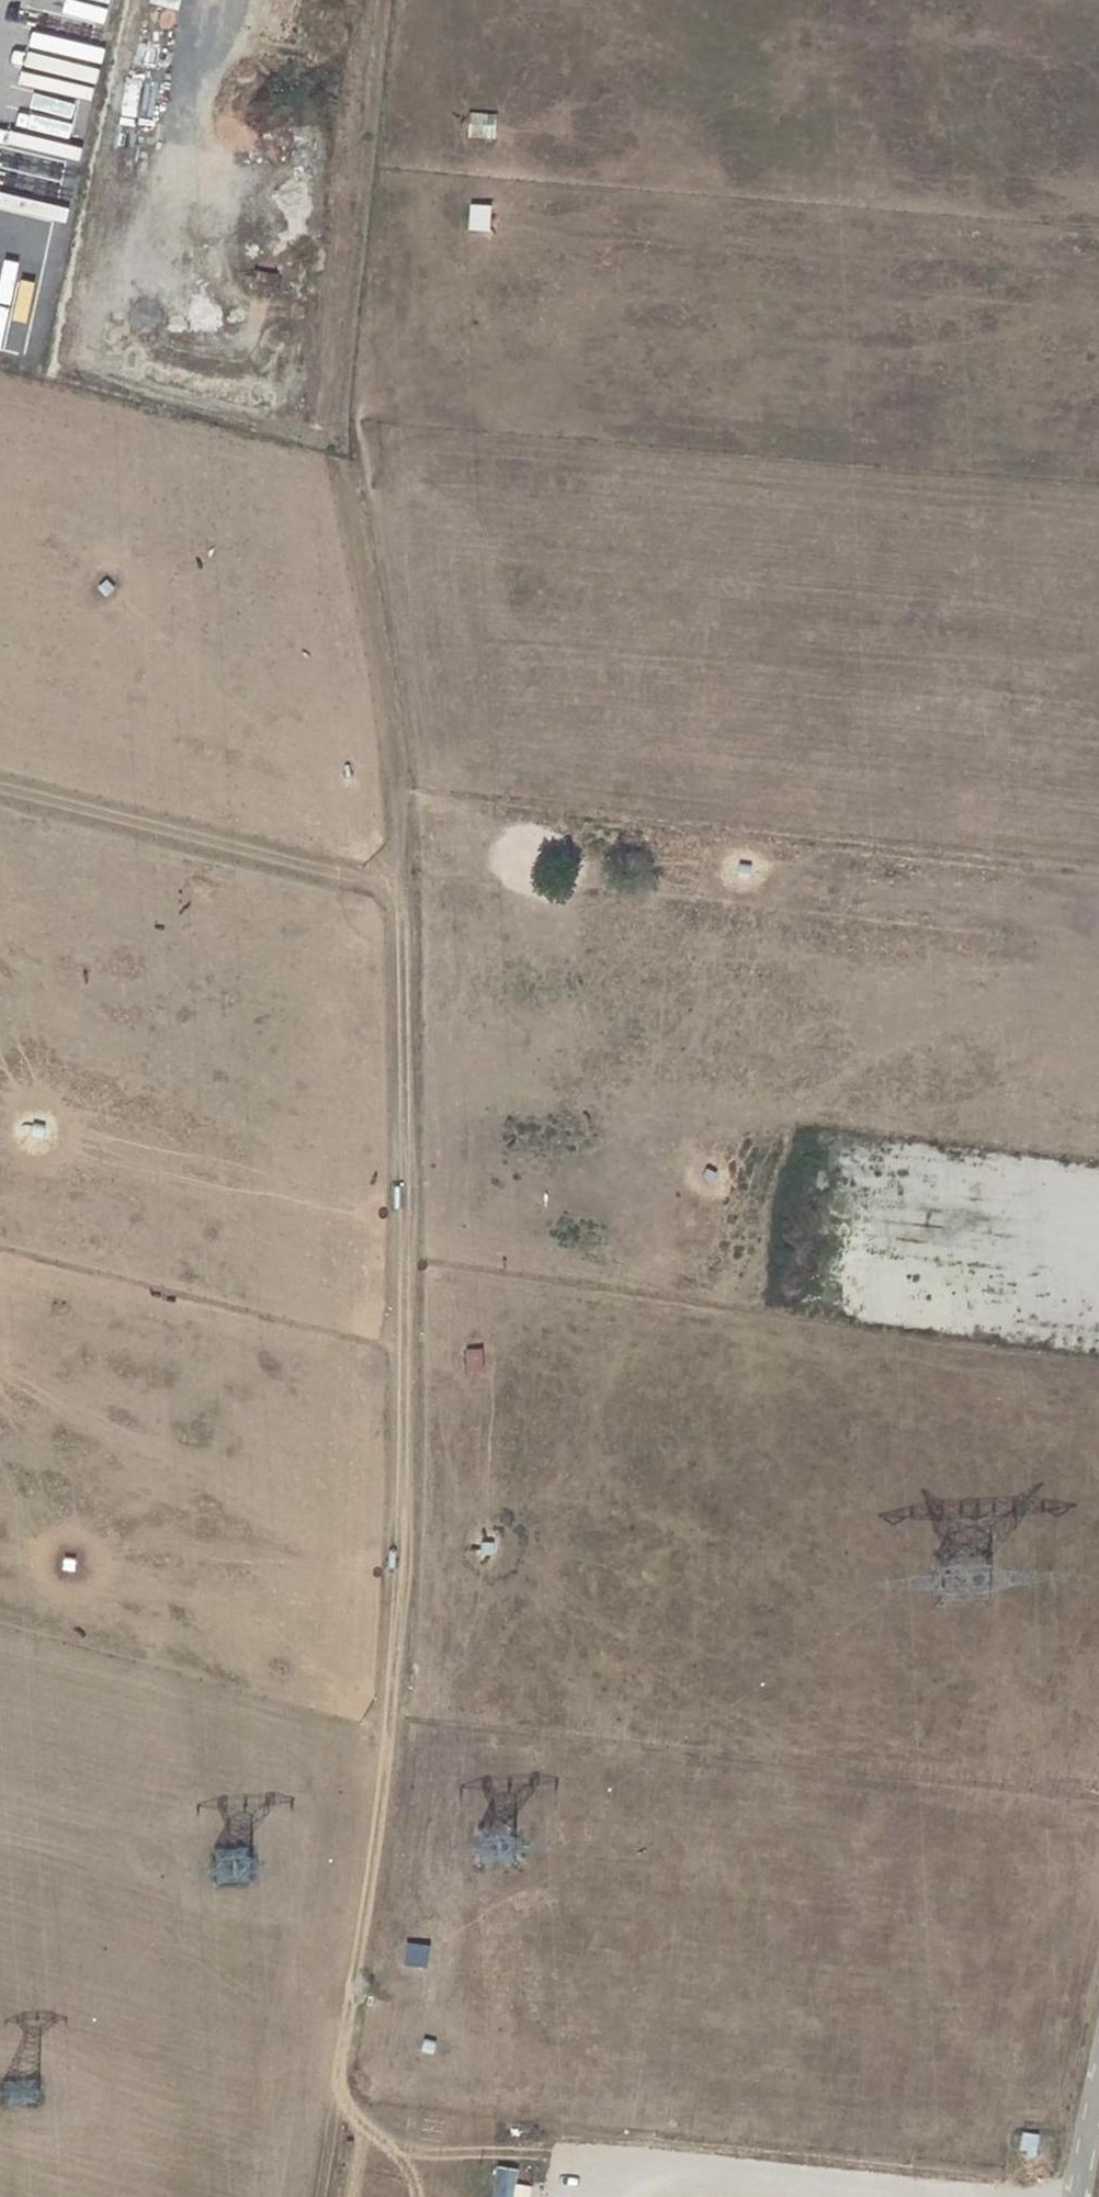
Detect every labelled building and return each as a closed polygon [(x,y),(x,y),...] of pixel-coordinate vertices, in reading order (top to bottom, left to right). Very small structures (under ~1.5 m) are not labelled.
[(492,139),(493,113),(466,112),(465,138),(492,139)] [(464,231),(484,232),(485,204),(465,204),(464,231)] [(849,1197),(880,1196),(880,1170),(849,1170),(849,1197)] [(420,1967),(425,1945),(403,1941),(399,1963),(420,1967)]
